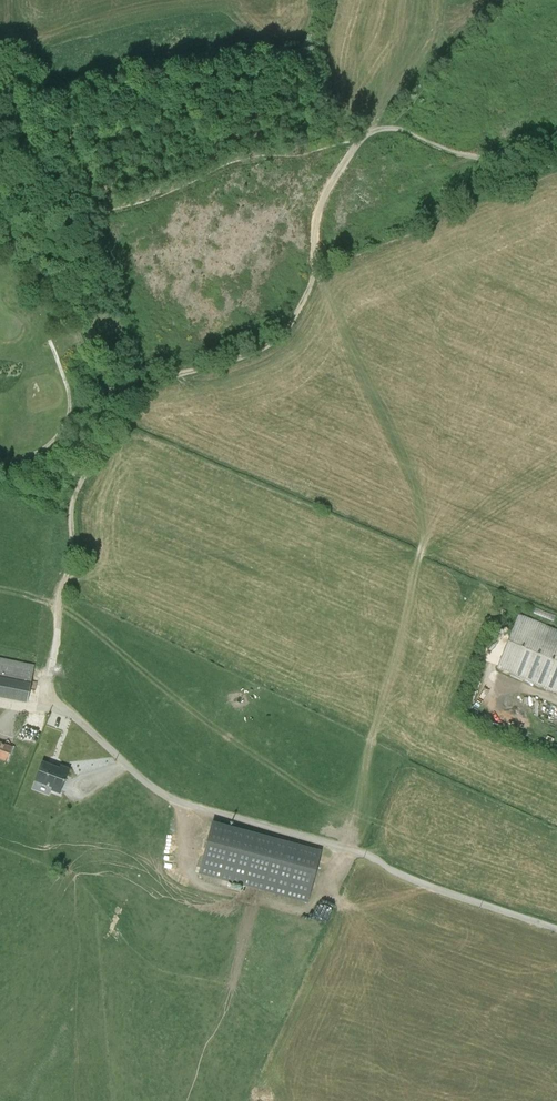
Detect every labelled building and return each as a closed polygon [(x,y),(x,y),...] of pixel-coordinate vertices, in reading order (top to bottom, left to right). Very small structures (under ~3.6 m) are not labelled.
[(523,608),(501,661),(556,684),(556,623),(523,608)] [(31,700),(36,665),(0,657),(0,694),(31,700)] [(0,742),(0,757),(2,757),(11,746),(0,742)] [(59,766),(42,760),(34,780),(52,786),(51,789),(61,792),(70,766),(60,763),(59,766)] [(216,819),(202,870),(314,898),(327,848),(216,819)]
